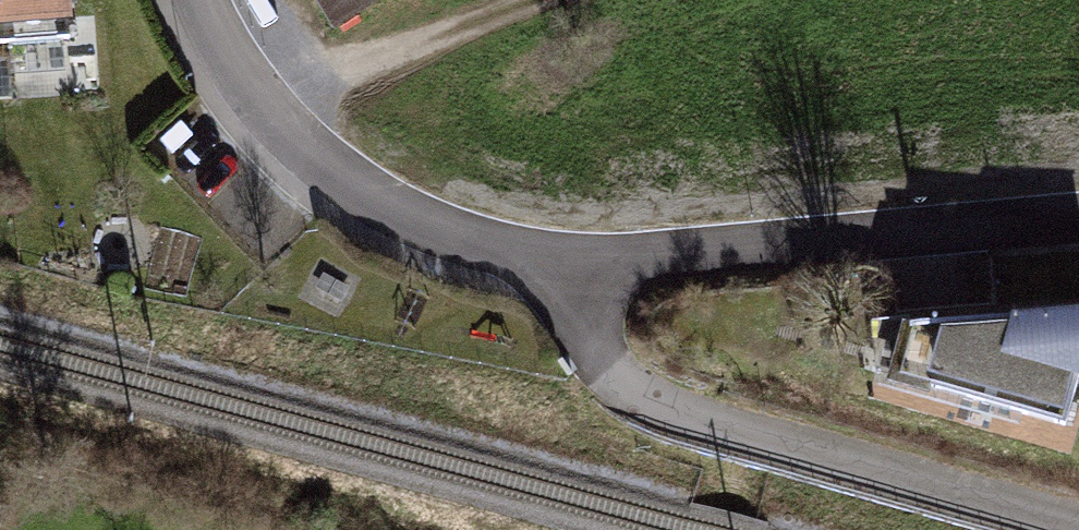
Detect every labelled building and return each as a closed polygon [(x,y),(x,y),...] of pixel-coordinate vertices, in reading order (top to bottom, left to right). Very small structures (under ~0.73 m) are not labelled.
[(68,42),(65,0),(0,0),(0,46),(68,42)] [(337,27),(381,0),(320,0),(337,27)] [(895,328),(881,390),(1062,436),(1078,365),(1078,314),(895,328)]
